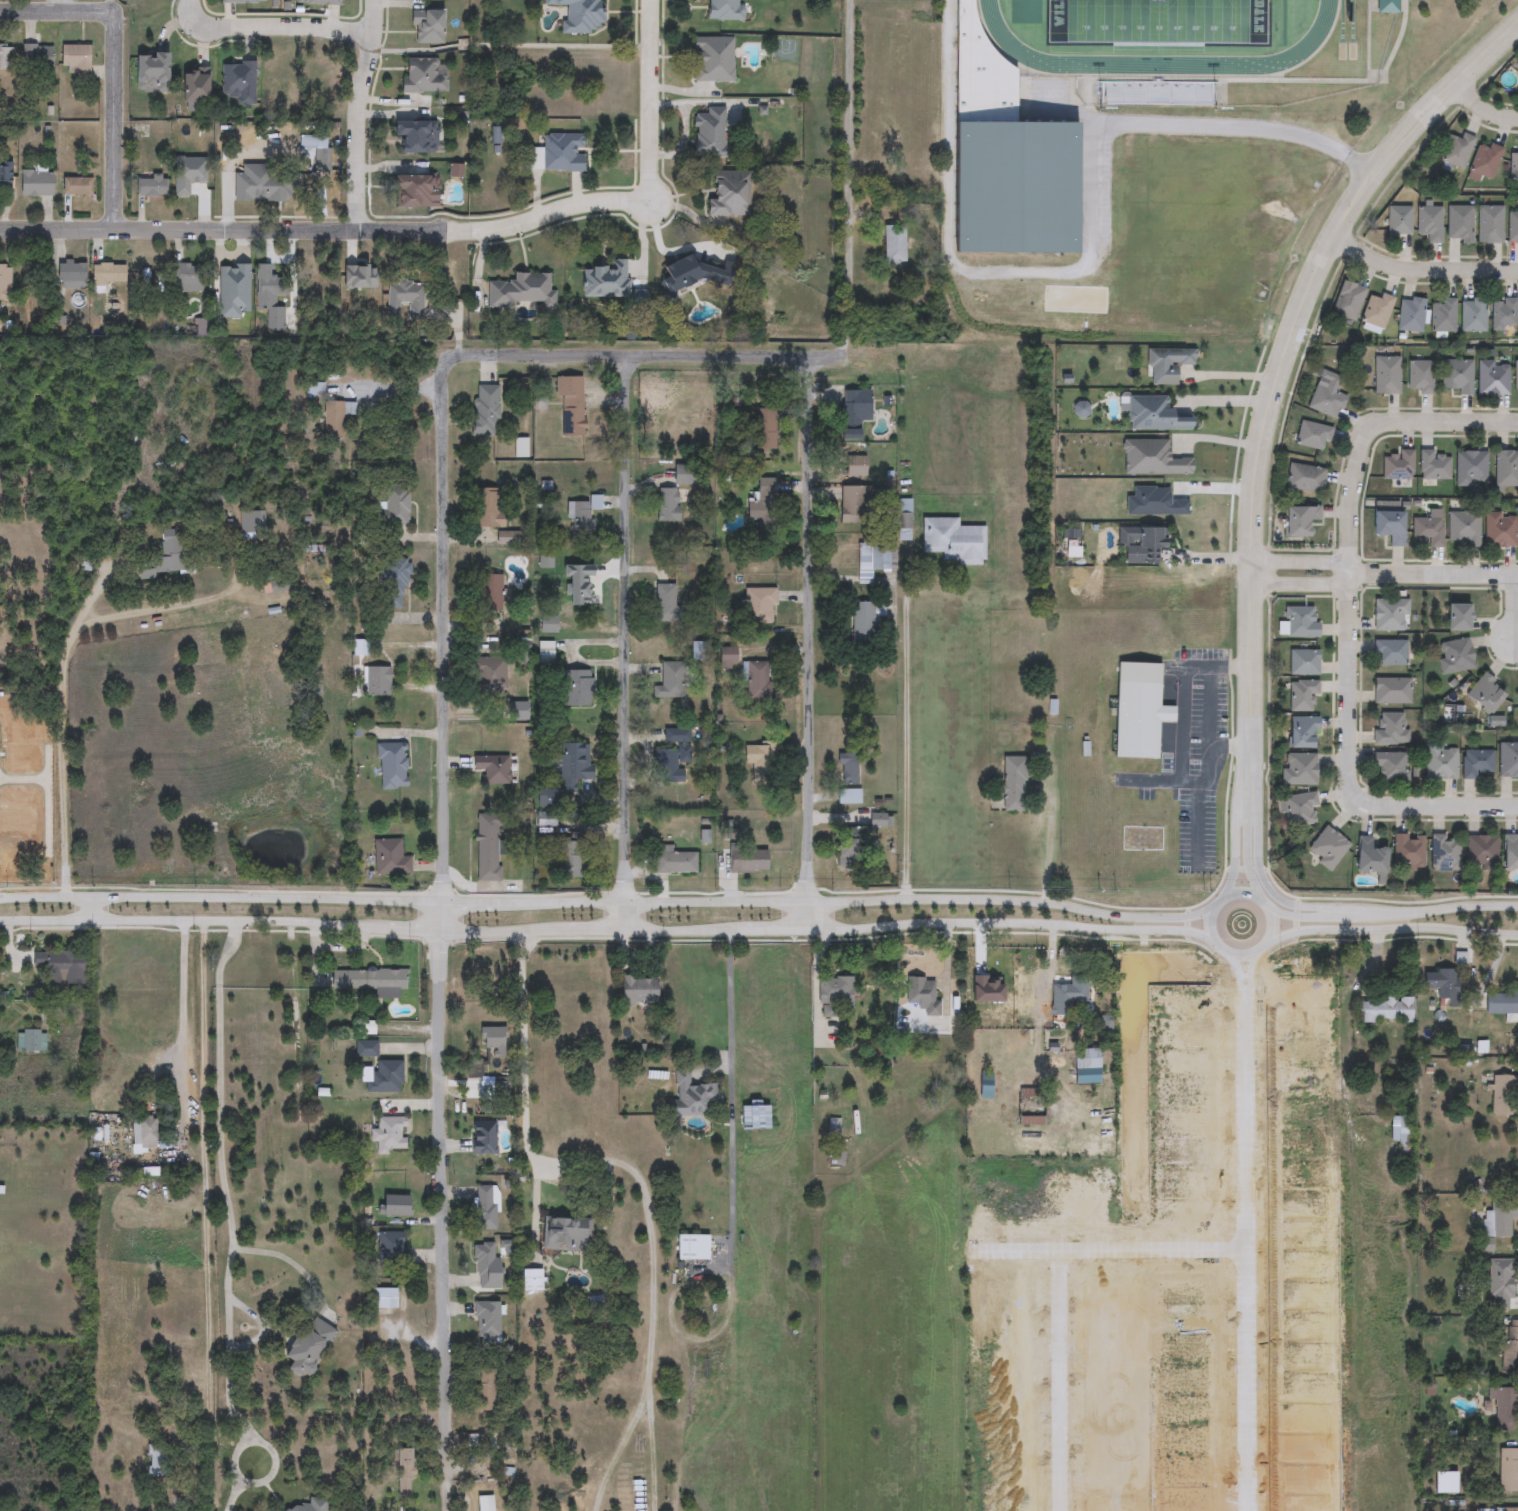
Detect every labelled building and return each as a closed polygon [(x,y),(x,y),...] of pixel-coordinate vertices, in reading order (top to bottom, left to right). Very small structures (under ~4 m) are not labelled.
[(544,3),(544,0),(601,0),(601,23),(595,23),(594,32),(564,32),(564,4),(544,3)] [(707,18),(707,0),(741,0),(741,18),(707,18)] [(955,251),(957,0),(972,0),(973,9),(976,21),(981,33),(987,44),(995,53),(1005,62),(1016,68),(1015,120),(1076,121),(1075,252),(955,251)] [(1377,15),(1399,15),(1399,0),(1377,0),(1377,15)] [(1259,44),(1259,38),(1250,38),(1250,5),(1232,5),(1232,15),(1221,16),(1221,45),(1259,44)] [(442,45),(415,45),(415,26),(413,26),(413,12),(442,12),(442,45)] [(733,35),(733,80),(693,80),(693,35),(733,35)] [(11,70),(0,70),(0,45),(11,45),(11,70)] [(22,45),(52,45),(52,68),(22,68),(22,45)] [(60,67),(60,46),(88,46),(88,72),(67,72),(67,67),(60,67)] [(134,92),(134,54),(167,55),(166,92),(134,92)] [(403,93),(403,59),(436,58),(436,72),(445,72),(445,92),(403,93)] [(253,64),(253,106),(235,106),(235,95),(220,95),(220,64),(253,64)] [(206,103),(181,103),(181,72),(206,72),(206,103)] [(725,156),(692,155),(693,104),(726,105),(725,156)] [(394,121),(436,121),(436,154),(398,154),(398,138),(394,138),(394,121)] [(528,168),(528,145),(543,146),(543,131),(584,132),(583,169),(528,168)] [(1439,160),(1449,134),(1459,138),(1461,132),(1474,137),(1463,168),(1439,160)] [(298,149),(298,136),(327,136),(327,171),(318,171),(318,149),(298,149)] [(1490,179),(1468,170),(1479,141),(1502,149),(1490,179)] [(1510,152),(1517,152),(1517,180),(1510,180),(1510,152)] [(11,186),(0,186),(0,161),(11,161),(11,186)] [(713,197),(713,168),(749,169),(748,214),(705,213),(706,197),(713,197)] [(52,196),(19,196),(19,171),(52,171),(52,196)] [(393,175),(438,175),(437,208),(393,207),(393,175)] [(91,194),(61,194),(61,177),(91,177),(91,194)] [(135,196),(135,177),(165,177),(165,196),(135,196)] [(1386,226),(1383,226),(1383,205),(1410,205),(1410,236),(1386,236),(1386,226)] [(1446,205),(1471,205),(1471,241),(1446,241),(1446,205)] [(1476,242),(1476,205),(1501,205),(1501,242),(1476,242)] [(1416,235),(1416,206),(1440,206),(1440,242),(1425,242),(1426,235),(1416,235)] [(1506,212),(1517,212),(1517,241),(1506,241),(1506,212)] [(885,265),(905,265),(905,228),(885,228),(885,265)] [(609,265),(609,256),(628,257),(627,295),(582,294),(583,264),(609,265)] [(84,262),(84,288),(56,288),(56,262),(84,262)] [(90,263),(123,263),(123,283),(90,283),(90,263)] [(171,291),(171,263),(200,263),(200,291),(171,291)] [(255,309),(254,264),(273,264),(273,276),(285,275),(285,294),(275,294),(275,309),(255,309)] [(8,304),(0,304),(0,265),(10,265),(8,304)] [(488,279),(512,279),(512,270),(552,270),(551,302),(512,302),(512,305),(488,304),(488,279)] [(1365,286),(1355,320),(1330,312),(1341,279),(1365,286)] [(421,318),(403,317),(386,317),(387,283),(422,285),(421,318)] [(1361,322),(1368,294),(1379,296),(1380,293),(1392,296),(1384,328),(1361,322)] [(1399,297),(1422,297),(1422,330),(1399,330),(1399,297)] [(1455,297),(1455,330),(1431,330),(1431,302),(1439,302),(1439,297),(1455,297)] [(1460,330),(1460,297),(1485,297),(1485,330),(1460,330)] [(1516,297),(1516,326),(1490,326),(1490,297),(1516,297)] [(1177,385),(1149,385),(1149,349),(1195,349),(1195,365),(1177,365),(1177,385)] [(1373,392),(1373,355),(1398,355),(1398,392),(1373,392)] [(1408,359),(1432,359),(1432,393),(1417,393),(1417,388),(1408,388),(1408,359)] [(1440,359),(1471,359),(1471,390),(1440,390),(1440,359)] [(1477,394),(1477,361),(1507,361),(1507,394),(1477,394)] [(1307,407),(1319,369),(1341,376),(1336,392),(1345,395),(1337,417),(1307,407)] [(581,434),(564,434),(564,397),(556,397),(556,377),(581,377),(581,434)] [(321,385),(321,395),(306,395),(306,385),(321,385)] [(498,385),(497,435),(473,435),(474,385),(498,385)] [(869,389),(869,420),(859,420),(859,439),(839,439),(839,389),(869,389)] [(1129,411),(1120,411),(1120,396),(1174,396),(1175,412),(1193,412),(1193,429),(1129,429),(1129,411)] [(322,439),(322,401),(353,401),(353,414),(342,414),(342,439),(322,439)] [(754,448),(754,407),(774,407),(774,448),(754,448)] [(1325,451),(1294,443),(1301,419),(1331,427),(1325,451)] [(1124,474),(1123,439),(1169,438),(1169,455),(1192,455),(1192,473),(1124,474)] [(1517,485),(1494,485),(1494,449),(1517,449),(1517,485)] [(1485,450),(1485,484),(1455,484),(1455,450),(1485,450)] [(1412,451),(1412,478),(1381,478),(1381,451),(1412,451)] [(1449,478),(1419,478),(1419,452),(1449,452),(1449,478)] [(865,476),(846,476),(846,455),(865,455),(865,476)] [(1285,487),(1289,462),(1324,467),(1321,492),(1285,487)] [(693,484),(673,484),(673,464),(693,464),(693,484)] [(747,504),(757,503),(756,477),(774,477),(775,503),(777,503),(777,530),(763,530),(763,519),(747,520),(747,504)] [(378,504),(384,504),(384,485),(408,485),(407,524),(377,524),(378,504)] [(869,486),(869,503),(861,503),(861,522),(839,522),(839,486),(869,486)] [(498,488),(498,503),(502,503),(502,527),(475,527),(475,488),(498,488)] [(677,488),(677,521),(656,521),(656,488),(677,488)] [(572,537),(572,520),(567,520),(567,502),(589,502),(589,495),(601,495),(601,510),(589,510),(589,537),(572,537)] [(1308,518),(1308,536),(1284,536),(1284,504),(1319,504),(1319,518),(1308,518)] [(1428,517),(1428,508),(1441,508),(1441,546),(1427,546),(1427,539),(1411,539),(1411,517),(1428,517)] [(899,509),(908,509),(908,527),(899,527),(899,509)] [(1388,534),(1372,534),(1372,510),(1402,510),(1402,545),(1388,545),(1388,534)] [(1478,510),(1478,545),(1447,545),(1447,510),(1478,510)] [(240,511),(263,511),(263,538),(240,538),(240,511)] [(1484,545),(1484,512),(1515,512),(1515,545),(1484,545)] [(921,552),(921,517),(957,518),(957,526),(984,526),(983,564),(957,564),(957,559),(942,559),(942,552),(921,552)] [(1166,527),(1166,547),(1158,547),(1157,563),(1124,563),(1125,546),(1138,546),(1138,526),(1166,527)] [(154,573),(154,578),(137,578),(137,569),(148,568),(147,557),(161,556),(161,529),(174,528),(174,537),(186,537),(186,547),(194,547),(195,572),(154,573)] [(518,544),(496,544),(496,532),(518,532),(518,544)] [(894,540),(894,569),(858,569),(858,540),(894,540)] [(267,555),(284,556),(283,570),(266,568),(267,555)] [(379,607),(380,557),(406,558),(405,607),(379,607)] [(578,565),(578,609),(554,609),(554,565),(578,565)] [(479,610),(479,574),(501,574),(501,610),(479,610)] [(287,590),(269,592),(268,581),(286,579),(287,590)] [(654,621),(654,584),(676,584),(676,621),(654,621)] [(774,624),(745,624),(745,588),(774,588),(774,624)] [(1406,599),(1406,630),(1372,630),(1372,599),(1406,599)] [(852,649),(851,602),(873,602),(874,648),(852,649)] [(1468,629),(1446,629),(1446,603),(1468,603),(1468,629)] [(1318,636),(1285,636),(1285,606),(1314,606),(1314,621),(1318,621),(1318,636)] [(556,632),(539,632),(539,617),(556,617),(556,632)] [(1437,641),(1469,638),(1472,668),(1440,672),(1437,641)] [(1405,664),(1373,664),(1373,640),(1405,640),(1405,664)] [(553,642),(553,666),(537,666),(537,642),(553,642)] [(718,668),(718,648),(735,648),(735,668),(718,668)] [(1318,674),(1289,674),(1289,649),(1318,649),(1318,674)] [(474,658),(505,658),(505,689),(474,689),(474,658)] [(1114,757),(1117,661),(1160,663),(1159,706),(1174,706),(1174,722),(1158,722),(1157,758),(1114,757)] [(683,697),(652,697),(652,685),(661,685),(661,662),(683,662),(683,697)] [(777,662),(777,675),(766,675),(766,703),(746,703),(746,663),(777,662)] [(389,667),(389,695),(364,695),(364,667),(389,667)] [(564,706),(564,670),(593,670),(593,706),(564,706)] [(1487,713),(1464,694),(1482,671),(1506,690),(1487,713)] [(1372,702),(1372,677),(1410,677),(1410,702),(1372,702)] [(1315,679),(1315,710),(1289,710),(1289,679),(1315,679)] [(1402,743),(1372,743),(1372,729),(1378,729),(1378,711),(1402,711),(1402,743)] [(1315,716),(1315,746),(1287,746),(1287,716),(1315,716)] [(690,729),(690,762),(676,763),(676,777),(655,777),(655,746),(664,746),(663,729),(690,729)] [(1498,741),(1517,741),(1517,777),(1498,777),(1498,741)] [(554,779),(555,754),(559,754),(559,742),(590,743),(589,780),(576,779),(575,793),(559,793),(560,779),(554,779)] [(378,788),(378,743),(406,743),(406,788),(378,788)] [(1425,777),(1425,744),(1455,744),(1455,777),(1425,777)] [(754,783),(754,764),(742,763),(743,745),(771,746),(771,783),(754,783)] [(1461,776),(1461,749),(1491,749),(1491,776),(1461,776)] [(1315,784),(1283,784),(1283,752),(1315,752),(1315,784)] [(1406,752),(1406,781),(1373,781),(1373,752),(1406,752)] [(857,753),(857,784),(838,784),(838,753),(857,753)] [(471,770),(471,755),(508,755),(508,783),(482,783),(482,770),(471,770)] [(1023,811),(1003,811),(1003,755),(1023,755),(1023,811)] [(859,789),(859,803),(838,803),(838,789),(859,789)] [(1276,796),(1313,792),(1317,823),(1285,826),(1284,811),(1277,812),(1276,796)] [(498,881),(475,880),(476,813),(499,813),(498,881)] [(1329,869),(1304,850),(1324,825),(1349,844),(1329,869)] [(837,866),(837,828),(858,828),(858,866),(837,866)] [(1423,833),(1423,869),(1392,869),(1392,833),(1423,833)] [(1430,870),(1430,833),(1459,833),(1459,870),(1430,870)] [(1516,844),(1517,844),(1517,870),(1502,870),(1502,833),(1516,833),(1516,844)] [(1386,847),(1384,874),(1355,872),(1356,835),(1371,836),(1371,847),(1386,847)] [(1496,835),(1496,869),(1465,869),(1466,835),(1496,835)] [(400,856),(410,855),(410,874),(373,874),(373,839),(400,839),(400,856)] [(557,877),(557,840),(582,840),(582,877),(557,877)] [(696,873),(652,873),(652,846),(672,846),(672,853),(696,853),(696,873)] [(767,872),(729,872),(729,849),(767,849),(767,872)] [(85,952),(85,976),(46,976),(46,952),(85,952)] [(375,990),(331,989),(331,970),(407,971),(407,990),(399,990),(399,999),(375,999),(375,990)] [(1424,989),(1424,970),(1457,970),(1457,1004),(1438,1004),(1438,989),(1424,989)] [(841,1017),(821,1017),(821,977),(853,977),(853,1005),(841,1005),(841,1017)] [(623,1003),(623,978),(658,979),(658,1003),(623,1003)] [(922,1017),(922,1006),(907,1006),(907,978),(937,978),(937,1017),(922,1017)] [(1071,1015),(1051,1015),(1051,984),(1087,984),(1087,1003),(1071,1003),(1071,1015)] [(1474,993),(1517,993),(1517,1013),(1474,1013),(1474,993)] [(1383,1001),(1383,998),(1413,998),(1413,1021),(1358,1021),(1358,1001),(1383,1001)] [(505,1028),(505,1058),(494,1058),(494,1048),(481,1048),(481,1028),(505,1028)] [(18,1052),(18,1030),(46,1030),(46,1052),(18,1052)] [(355,1042),(376,1042),(376,1057),(355,1057),(355,1042)] [(1074,1050),(1100,1050),(1100,1084),(1074,1084),(1074,1050)] [(403,1061),(403,1093),(367,1093),(367,1073),(376,1073),(376,1061),(403,1061)] [(467,1079),(467,1061),(482,1061),(482,1079),(467,1079)] [(690,1085),(715,1085),(716,1116),(670,1118),(669,1101),(677,1101),(675,1071),(689,1070),(690,1085)] [(1517,1076),(1517,1116),(1492,1116),(1492,1076),(1517,1076)] [(980,1086),(992,1086),(992,1098),(980,1098),(980,1086)] [(1019,1126),(1020,1090),(1044,1090),(1043,1127),(1019,1126)] [(156,1117),(156,1152),(132,1152),(132,1117),(156,1117)] [(1411,1144),(1392,1144),(1392,1117),(1411,1117),(1411,1144)] [(407,1152),(377,1152),(377,1118),(407,1118),(407,1152)] [(829,1144),(829,1120),(840,1120),(840,1144),(829,1144)] [(472,1154),(472,1121),(497,1121),(497,1154),(472,1154)] [(844,1167),(828,1166),(830,1148),(846,1149),(844,1167)] [(498,1187),(498,1230),(476,1230),(476,1187),(498,1187)] [(412,1216),(381,1216),(381,1197),(412,1197),(412,1216)] [(1512,1238),(1483,1238),(1483,1212),(1490,1212),(1490,1202),(1517,1202),(1517,1219),(1512,1219),(1512,1238)] [(590,1220),(589,1252),(542,1251),(544,1219),(590,1220)] [(379,1264),(379,1233),(407,1233),(407,1264),(379,1264)] [(708,1235),(708,1261),(678,1261),(678,1235),(708,1235)] [(495,1289),(476,1289),(476,1244),(495,1244),(495,1289)] [(1512,1311),(1488,1311),(1488,1259),(1512,1259),(1512,1311)] [(523,1291),(523,1271),(542,1271),(542,1291),(523,1291)] [(396,1309),(372,1309),(372,1289),(396,1289),(396,1309)] [(476,1340),(476,1303),(500,1303),(500,1340),(476,1340)] [(283,1359),(304,1315),(334,1329),(310,1381),(286,1369),(289,1362),(283,1359)] [(1503,1326),(1517,1327),(1517,1373),(1502,1373),(1503,1326)] [(495,1411),(477,1411),(477,1370),(495,1370),(495,1411)] [(1491,1388),(1517,1388),(1517,1430),(1491,1430),(1491,1388)] [(147,1477),(147,1444),(168,1444),(168,1477),(147,1477)] [(396,1450),(412,1450),(412,1500),(396,1500),(396,1450)] [(1499,1450),(1517,1450),(1517,1493),(1498,1493),(1498,1483),(1490,1483),(1490,1458),(1499,1458),(1499,1450)] [(494,1497),(494,1510),(478,1510),(478,1497),(494,1497)] [(327,1499),(326,1510),(281,1510),(281,1508),(308,1509),(308,1498),(327,1499)]
